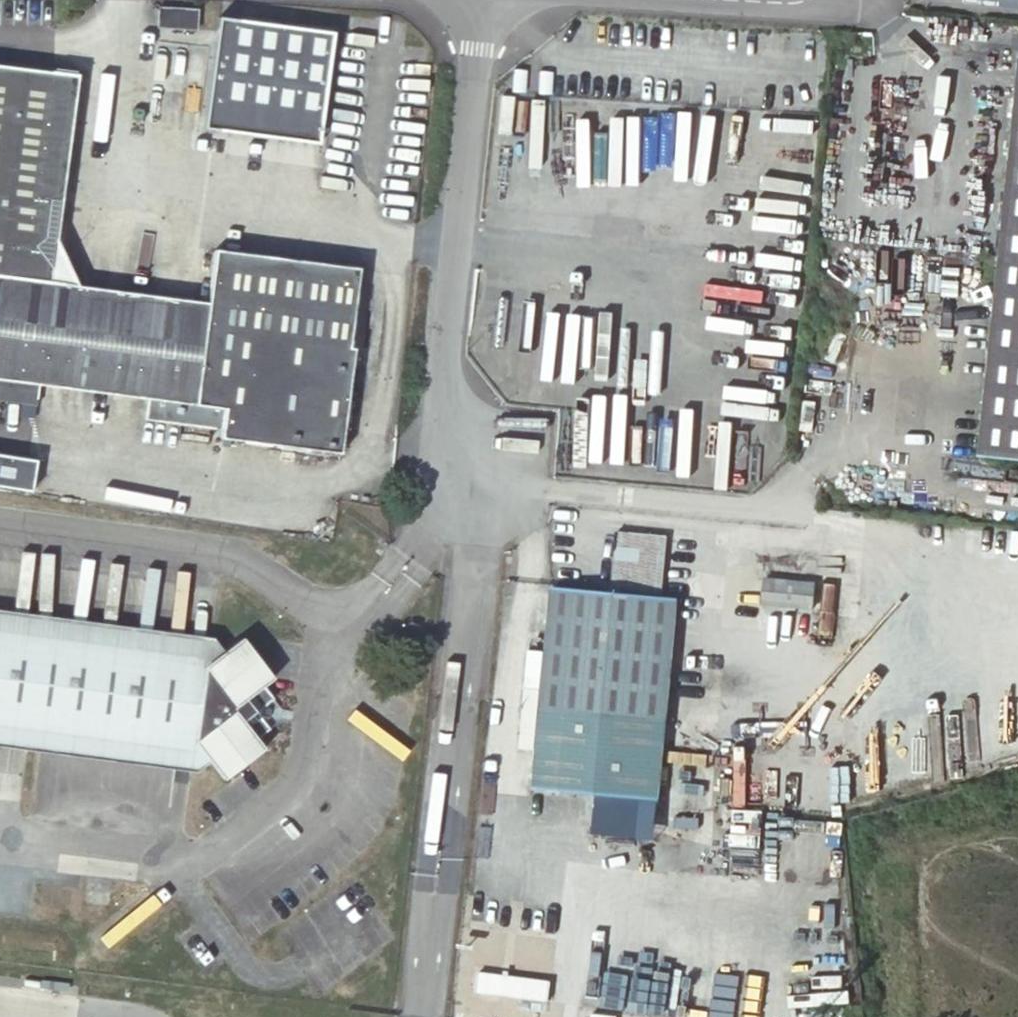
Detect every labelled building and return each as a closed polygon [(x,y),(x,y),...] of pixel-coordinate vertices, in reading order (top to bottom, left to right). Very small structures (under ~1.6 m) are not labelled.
[(335,29),(235,17),(237,5),(222,3),(206,127),(321,141),(335,29)] [(196,29),(197,8),(158,7),(157,27),(196,29)] [(41,407),(43,387),(152,399),(150,420),(227,429),(226,437),(346,451),(358,346),(354,345),(363,266),(218,249),(212,302),(55,284),(56,273),(36,248),(47,240),(51,202),(62,203),(76,76),(0,67),(0,403),(41,407)] [(979,455),(1017,459),(1017,73),(979,455)] [(0,453),(0,484),(33,489),(37,458),(0,453)] [(941,475),(939,513),(1010,516),(1011,492),(977,491),(977,476),(941,475)] [(777,593),(777,604),(810,607),(813,582),(763,578),(762,591),(777,593)] [(666,718),(678,595),(552,584),(541,707),(533,785),(659,796),(666,718)] [(777,593),(762,591),(761,603),(777,604),(777,593)] [(245,634),(222,655),(214,645),(0,619),(0,742),(198,766),(212,756),(230,781),(271,752),(262,739),(283,720),(293,721),(294,708),(282,709),(266,684),(278,674),(245,634)]
